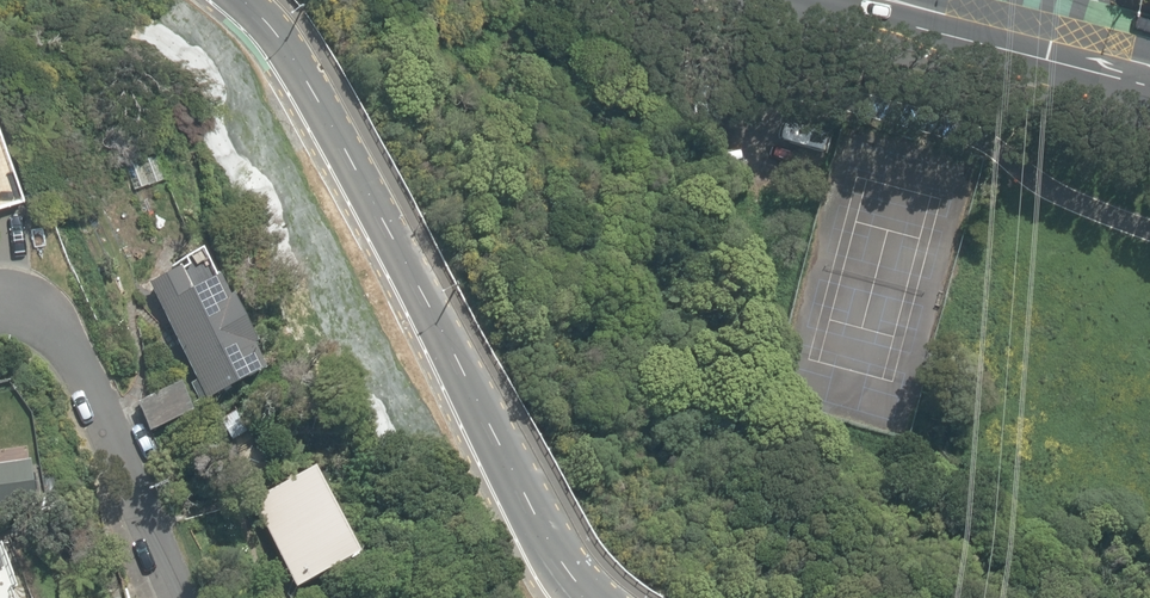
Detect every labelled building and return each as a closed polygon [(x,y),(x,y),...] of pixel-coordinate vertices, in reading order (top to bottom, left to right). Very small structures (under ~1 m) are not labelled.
[(24,196),(0,129),(0,205),(24,196)] [(178,268),(148,284),(197,381),(191,384),(201,402),(263,371),(250,347),(253,345),(230,297),(226,298),(216,278),(190,291),(178,268)] [(135,401),(149,431),(191,411),(178,381),(135,401)] [(29,460),(0,463),(0,509),(35,505),(33,491),(35,490),(33,474),(31,473),(29,460)] [(310,465),(252,500),(294,588),(356,554),(310,465)]
